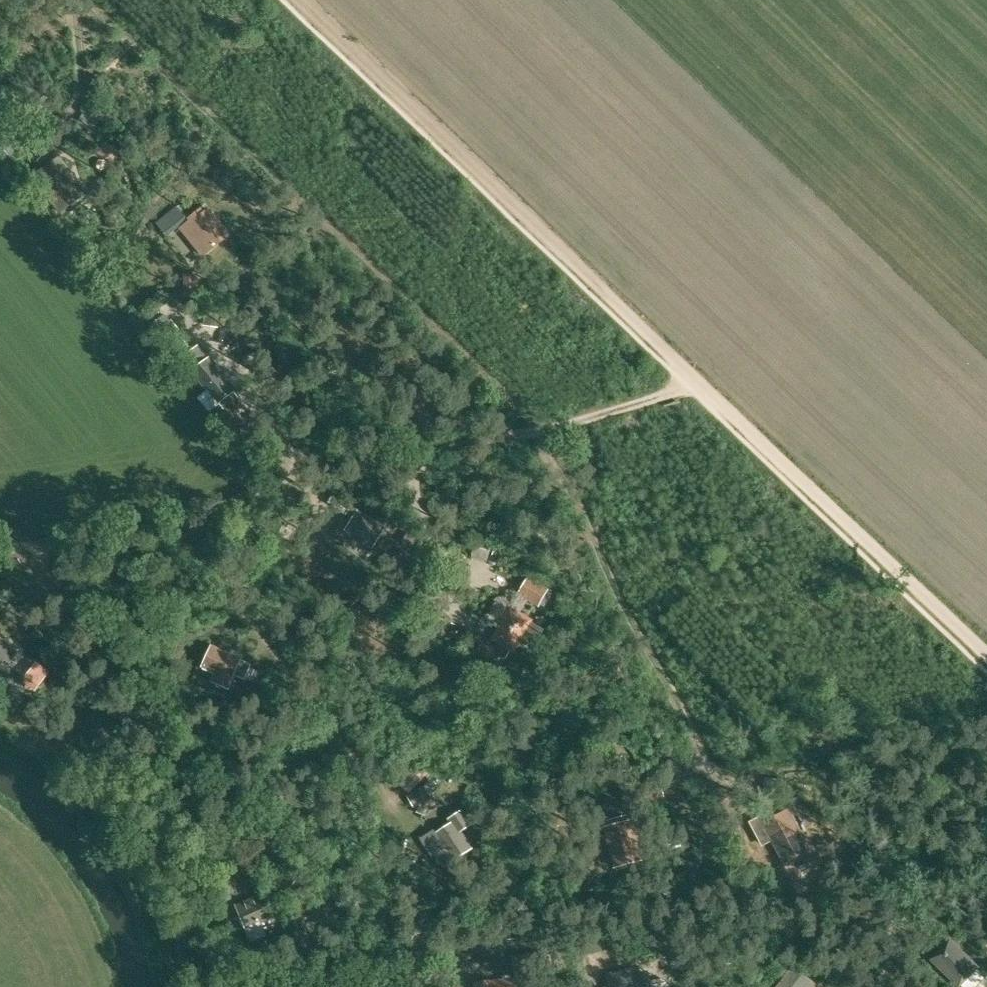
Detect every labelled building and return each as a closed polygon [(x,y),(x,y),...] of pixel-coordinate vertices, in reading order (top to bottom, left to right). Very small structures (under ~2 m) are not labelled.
[(59,211),(74,201),(49,168),(34,179),(59,211)] [(174,225),(184,217),(176,206),(166,215),(174,225)] [(200,209),(189,218),(191,220),(181,228),(203,255),(229,234),(208,209),(203,213),(200,209)] [(206,360),(195,347),(182,358),(223,408),(238,396),(207,358),(206,360)] [(352,508),(340,525),(373,547),(384,530),(352,508)] [(502,558),(506,536),(486,533),(483,554),(502,558)] [(548,589),(527,577),(517,595),(538,607),(548,589)] [(522,614),(510,607),(498,628),(501,629),(497,638),(512,647),(517,638),(532,646),(542,629),(530,622),(532,619),(522,614)] [(3,661),(5,660),(10,664),(19,652),(0,637),(0,665),(3,661)] [(251,664),(211,646),(202,666),(216,672),(212,682),(227,688),(233,675),(244,679),(251,664)] [(49,673),(35,663),(22,682),(35,692),(49,673)] [(435,833),(445,848),(435,854),(443,867),(470,849),(459,832),(470,825),(460,811),(449,818),(452,822),(435,833)] [(761,817),(751,823),(762,844),(772,839),(784,862),(807,849),(802,839),(801,840),(786,813),(765,824),(761,817)] [(617,867),(642,860),(631,819),(607,827),(617,867)] [(246,927),(250,938),(264,933),(259,922),(272,916),(263,894),(235,905),(245,928),(246,927)] [(933,959),(959,984),(962,986),(974,986),(984,976),(975,967),(949,942),(933,959)] [(778,986),(811,986),(814,983),(794,967),(778,986)] [(637,968),(607,975),(610,986),(649,986),(646,973),(638,975),(637,968)] [(474,983),(475,986),(514,986),(513,977),(490,980),(490,981),(474,983)]
